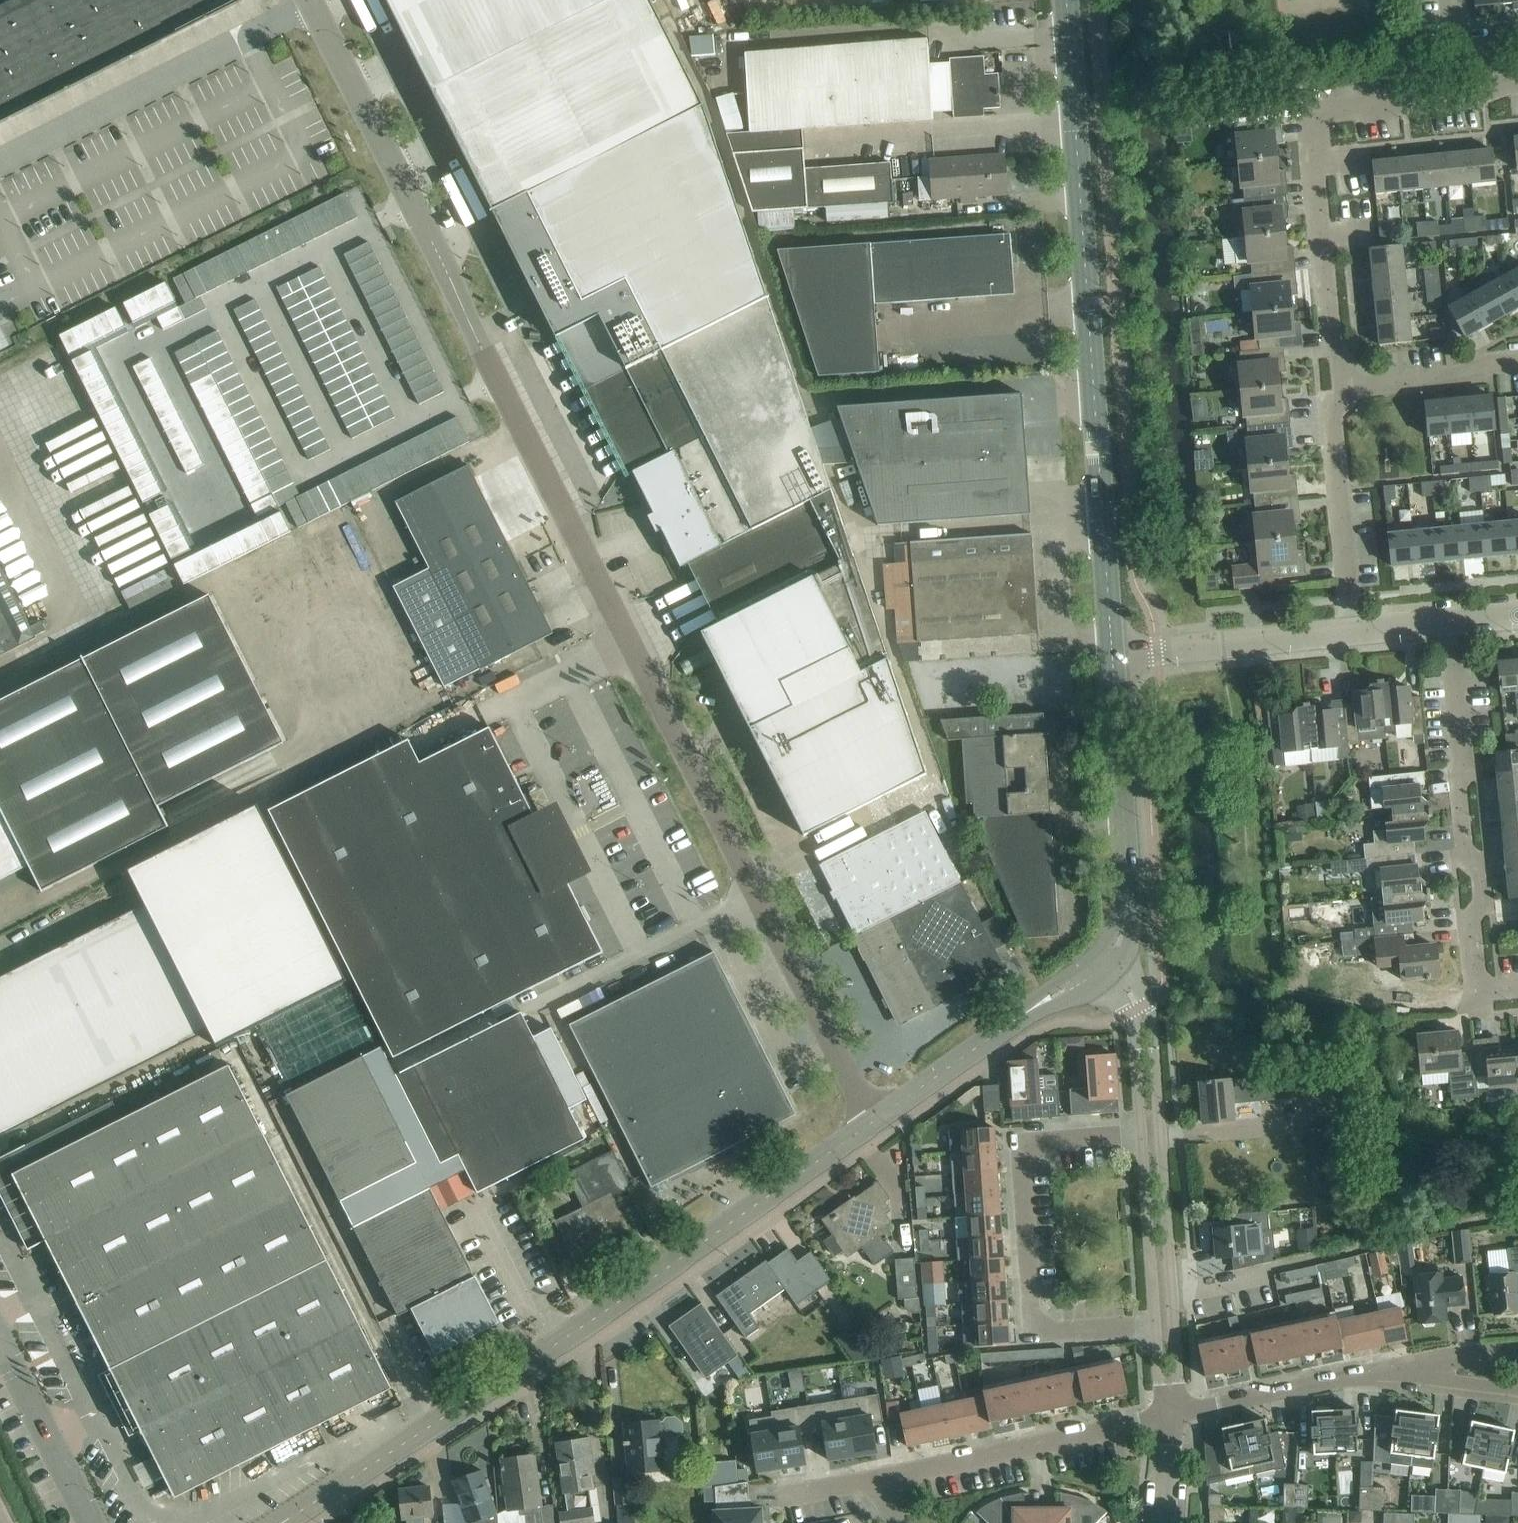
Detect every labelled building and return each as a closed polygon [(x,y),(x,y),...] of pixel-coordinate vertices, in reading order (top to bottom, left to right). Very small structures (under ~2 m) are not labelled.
[(162,41),(161,38),(210,13),(211,14),(212,16),(243,1),(242,0),(13,0),(0,7),(0,123),(162,41)] [(556,337),(599,316),(626,369),(627,369),(669,454),(633,471),(654,513),(648,516),(656,533),(662,530),(681,566),(688,563),(694,575),(711,567),(735,615),(701,633),(804,836),(927,774),(823,465),(818,450),(703,106),(656,0),(386,0),(556,337)] [(1500,0),(1475,0),(1476,7),(1489,5),(1490,12),(1501,11),(1501,4),(1500,0)] [(1501,4),(1513,3),(1513,10),(1517,9),(1517,0),(1500,0),(1501,4)] [(714,35),(690,37),(692,57),(716,55),(714,35)] [(931,79),(930,64),(928,39),(744,52),(747,93),(931,79)] [(949,62),(930,64),(931,79),(932,107),(953,106),(954,118),(984,116),(983,105),(999,104),(1000,108),(1001,107),(998,73),(985,74),(984,56),(949,58),(949,62)] [(931,79),(747,93),(750,131),(727,132),(735,154),(803,149),(802,129),(933,120),(932,107),(931,79)] [(1239,161),(1275,157),(1274,145),(1283,144),(1281,119),(1237,123),(1238,135),(1237,135),(1239,155),(1239,161)] [(803,149),(735,154),(757,212),(826,207),(827,223),(888,218),(887,203),(893,203),(890,163),(805,169),(803,149)] [(1469,152),(1472,184),(1496,181),(1493,149),(1469,152)] [(1469,152),(1444,154),(1448,186),(1472,184),(1469,152)] [(933,200),(987,196),(1007,194),(1004,154),(930,160),(933,200)] [(1448,186),(1444,154),(1420,157),(1424,189),(1448,186)] [(1276,171),(1275,157),(1239,161),(1242,186),(1243,186),(1245,199),(1288,194),(1286,170),(1276,171)] [(1420,157),(1396,159),(1399,191),(1424,189),(1420,157)] [(1399,191),(1396,159),(1372,162),(1375,194),(1399,191)] [(334,198),(346,223),(357,218),(344,193),(334,198)] [(1288,194),(1245,199),(1246,211),(1244,211),(1247,236),(1283,233),(1281,220),(1290,219),(1288,194)] [(323,203),(336,228),(346,223),(334,198),(323,203)] [(312,209),(325,234),(336,228),(323,203),(312,209)] [(1195,205),(1190,208),(1191,214),(1196,217),(1201,214),(1201,208),(1195,205)] [(302,214),(314,239),(325,234),(312,209),(302,214)] [(1477,233),(1475,218),(1474,210),(1464,211),(1465,220),(1451,221),(1451,226),(1452,235),(1477,233)] [(291,220),(303,245),(314,239),(302,214),(291,220)] [(1486,217),(1475,218),(1477,233),(1509,230),(1508,219),(1486,221),(1486,217)] [(280,225),(293,250),(303,245),(291,220),(280,225)] [(1438,223),(1427,224),(1429,238),(1452,235),(1451,226),(1438,228),(1438,223)] [(1429,238),(1427,224),(1416,225),(1418,239),(1429,238)] [(269,230),(282,255),(293,250),(280,225),(269,230)] [(1390,226),(1379,227),(1380,241),(1391,240),(1390,226)] [(259,236),(271,261),(282,255),(269,230),(259,236)] [(1283,233),(1247,236),(1234,238),(1237,263),(1251,262),(1252,275),(1296,270),(1293,246),(1284,247),(1283,233)] [(1010,234),(778,250),(818,376),(879,372),(874,304),(1014,294),(1010,234)] [(1502,243),(1501,235),(1487,236),(1488,244),(1502,243)] [(248,241),(261,266),(271,261),(259,236),(248,241)] [(1464,239),(1465,247),(1478,246),(1477,238),(1464,239)] [(1465,247),(1464,239),(1449,241),(1450,249),(1465,247)] [(237,246),(250,271),(261,266),(248,241),(237,246)] [(369,242),(344,255),(349,265),(374,253),(369,242)] [(1436,253),(1436,242),(1421,243),(1422,254),(1436,253)] [(1372,274),(1404,271),(1402,245),(1370,248),(1372,274)] [(226,252),(239,277),(250,271),(237,246),(226,252)] [(216,257),(228,282),(239,277),(226,252),(216,257)] [(374,253),(349,265),(355,276),(380,263),(374,253)] [(216,257),(205,263),(218,288),(228,282),(216,257)] [(200,296),(218,288),(205,263),(184,273),(196,298),(200,296)] [(380,263),(355,276),(360,287),(385,274),(380,263)] [(320,267),(309,272),(314,283),(325,277),(320,267)] [(1517,298),(1517,267),(1505,275),(1517,298)] [(1296,270),(1252,275),(1253,285),(1252,285),(1255,312),(1290,308),(1289,296),(1298,295),(1296,270)] [(1407,294),(1404,271),(1372,274),(1375,297),(1407,294)] [(309,272),(298,277),(304,288),(314,283),(309,272)] [(206,309),(200,296),(196,298),(184,273),(173,279),(186,304),(179,307),(185,319),(206,309)] [(385,274),(360,287),(365,297),(390,285),(385,274)] [(1486,285),(1504,316),(1517,308),(1517,298),(1505,275),(1486,285)] [(298,277),(288,283),(293,293),(304,288),(298,277)] [(314,283),(304,288),(309,299),(330,288),(325,277),(314,283)] [(1426,292),(1440,291),(1440,280),(1425,281),(1426,292)] [(166,282),(156,287),(168,312),(157,318),(164,330),(185,319),(179,307),(166,282)] [(288,283),(277,288),(282,299),(293,293),(288,283)] [(390,285),(365,297),(371,308),(396,296),(390,285)] [(1504,316),(1486,285),(1467,296),(1485,327),(1504,316)] [(156,287),(134,298),(147,323),(157,318),(168,312),(156,287)] [(293,293),(282,299),(288,310),(309,299),(304,288),(293,293)] [(330,288),(309,299),(314,310),(336,299),(330,288)] [(1441,301),(1440,291),(1426,292),(1426,302),(1441,301)] [(1409,318),(1407,294),(1375,297),(1377,321),(1409,318)] [(396,296),(371,308),(376,319),(401,306),(396,296)] [(1485,327),(1467,296),(1448,306),(1466,337),(1485,327)] [(134,298),(121,304),(134,329),(147,323),(134,298)] [(255,299),(234,310),(239,321),(260,310),(255,299)] [(309,299),(288,310),(293,320),(314,310),(309,299)] [(336,299),(314,310),(320,320),(341,310),(336,299)] [(121,304),(109,310),(122,335),(134,329),(121,304)] [(401,306),(376,319),(381,330),(407,317),(401,306)] [(1258,337),(1258,340),(1239,342),(1240,351),(1259,349),(1259,351),(1303,346),(1301,321),(1292,322),(1290,308),(1255,312),(1257,337),(1258,337)] [(109,310),(96,317),(109,342),(122,335),(109,310)] [(260,310),(239,321),(244,331),(266,321),(260,310)] [(314,310),(293,320),(298,331),(320,320),(314,310)] [(341,310),(320,320),(325,331),(347,320),(341,310)] [(96,317),(71,329),(84,354),(96,348),(109,342),(96,317)] [(407,317),(381,330),(387,340),(412,328),(407,317)] [(1411,342),(1409,318),(1377,321),(1379,345),(1411,342)] [(320,320),(298,331),(304,342),(325,331),(320,320)] [(347,320),(325,331),(330,342),(352,331),(347,320)] [(266,321),(244,331),(250,342),(271,331),(266,321)] [(11,345),(1,323),(0,323),(0,350),(11,345)] [(1431,340),(1445,338),(1444,327),(1430,329),(1431,340)] [(412,328),(387,340),(392,351),(417,339),(412,328)] [(71,329),(59,335),(78,373),(103,360),(96,348),(84,354),(71,329)] [(218,331),(196,342),(202,353),(223,342),(218,331)] [(271,331),(250,342),(255,353),(277,342),(271,331)] [(325,331),(304,342),(309,353),(330,342),(325,331)] [(352,331),(330,342),(336,352),(357,342),(352,331)] [(417,339),(392,351),(398,362),(423,349),(417,339)] [(196,342),(175,353),(181,364),(202,353),(196,342)] [(223,342),(202,353),(207,364),(229,353),(223,342)] [(277,342),(255,353),(261,363),(282,353),(277,342)] [(330,342),(309,353),(314,363),(336,352),(330,342)] [(357,342),(336,352),(341,363),(363,352),(357,342)] [(423,349),(398,362),(403,373),(428,360),(423,349)] [(1259,349),(1240,351),(1242,364),(1240,364),(1243,390),(1278,387),(1277,373),(1286,372),(1285,360),(1260,362),(1259,351),(1259,349)] [(336,352),(314,363),(320,374),(341,363),(336,352)] [(363,352),(341,363),(347,374),(368,363),(363,352)] [(148,353),(130,362),(136,373),(154,364),(148,353)] [(202,353),(181,364),(186,375),(207,364),(202,353)] [(229,353),(207,364),(213,374),(234,364),(229,353)] [(282,353),(261,363),(266,374),(287,363),(282,353)] [(103,360),(78,373),(84,385),(109,373),(103,360)] [(428,360),(403,373),(408,383),(433,371),(428,360)] [(287,363),(266,374),(271,385),(293,374),(287,363)] [(341,363),(320,374),(325,385),(347,374),(341,363)] [(368,363),(347,374),(352,385),(373,374),(368,363)] [(154,364),(136,373),(141,383),(159,374),(154,364)] [(207,364),(186,375),(191,385),(213,374),(207,364)] [(234,364),(213,374),(218,385),(239,374),(234,364)] [(433,371),(408,383),(414,394),(439,381),(433,371)] [(109,373),(84,385),(89,396),(114,384),(109,373)] [(159,374),(141,383),(147,394),(165,385),(159,374)] [(213,374),(191,385),(197,396),(218,385),(213,374)] [(239,374),(218,385),(223,396),(245,385),(239,374)] [(293,374),(271,385),(277,396),(298,385),(293,374)] [(347,374),(325,385),(330,395),(352,385),(347,374)] [(373,374),(352,385),(357,395),(379,385),(373,374)] [(439,381),(414,394),(419,405),(444,392),(439,381)] [(114,384),(89,396),(95,407),(120,394),(114,384)] [(165,385),(147,394),(152,405),(170,396),(165,385)] [(218,385),(197,396),(202,407),(223,396),(218,385)] [(245,385),(223,396),(229,407),(250,396),(245,385)] [(298,385),(277,396),(282,406),(304,396),(298,385)] [(352,385),(330,395),(336,406),(357,395),(352,385)] [(379,385),(357,395),(363,406),(384,395),(379,385)] [(1278,387),(1243,390),(1245,417),(1246,417),(1247,428),(1291,424),(1289,399),(1279,400),(1278,387)] [(818,450),(823,465),(856,463),(878,525),(1030,514),(1022,393),(837,407),(851,448),(818,450)] [(120,394),(95,407),(100,418),(125,405),(120,394)] [(357,395),(336,406),(341,417),(363,406),(357,395)] [(384,395),(363,406),(368,417),(390,406),(384,395)] [(1491,395),(1468,397),(1472,432),(1494,430),(1491,395)] [(170,396),(152,405),(157,416),(175,407),(170,396)] [(223,396),(202,407),(208,417),(229,407),(223,396)] [(250,396),(229,407),(234,417),(256,407),(250,396)] [(304,396),(282,406),(288,417),(309,406),(304,396)] [(1468,397),(1446,399),(1449,435),(1472,432),(1468,397)] [(1500,423),(1508,422),(1506,398),(1498,398),(1500,423)] [(1449,435),(1446,399),(1425,401),(1429,437),(1449,435)] [(125,405),(100,418),(105,428),(131,416),(125,405)] [(309,406),(288,417),(293,428),(314,417),(309,406)] [(363,406),(341,417),(347,428),(368,417),(363,406)] [(390,406),(368,417),(374,428),(395,417),(390,406)] [(229,407),(208,417),(213,428),(234,417),(229,407)] [(256,407),(234,417),(240,428),(261,417),(256,407)] [(131,416),(105,428),(111,439),(136,426),(131,416)] [(234,417),(213,428),(218,439),(240,428),(234,417)] [(261,417),(240,428),(245,439),(266,428),(261,417)] [(314,417),(293,428),(298,439),(320,428),(314,417)] [(368,417),(347,428),(352,439),(374,428),(368,417)] [(457,417),(446,422),(459,447),(470,442),(457,417)] [(446,422),(436,427),(448,452),(459,447),(446,422)] [(1510,442),(1508,422),(1500,423),(1502,443),(1510,442)] [(1291,424),(1247,428),(1249,440),(1247,440),(1250,466),(1286,462),(1284,449),(1293,448),(1291,424)] [(136,426),(111,439),(116,450),(141,437),(136,426)] [(436,427),(425,433),(437,458),(448,452),(436,427)] [(240,428),(218,439),(224,449),(245,439),(240,428)] [(266,428),(245,439),(250,449),(272,439),(266,428)] [(320,428),(298,439),(304,449),(325,439),(320,428)] [(1226,431),(1228,443),(1238,442),(1237,430),(1226,431)] [(425,433),(414,438),(427,463),(437,458),(425,433)] [(414,438),(404,444),(416,469),(427,463),(414,438)] [(245,439),(224,449),(229,460),(250,449),(245,439)] [(272,439),(250,449),(256,460),(277,449),(272,439)] [(325,439),(304,449),(309,460),(330,449),(325,439)] [(1512,464),(1510,442),(1502,443),(1504,464),(1512,464)] [(404,444),(393,449),(405,474),(416,469),(404,444)] [(250,449),(229,460),(235,471),(256,460),(250,449)] [(277,449),(256,460),(261,471),(283,460),(277,449)] [(393,449),(382,454),(395,479),(405,474),(393,449)] [(148,450),(122,462),(128,473),(153,460),(148,450)] [(197,450),(179,459),(184,469),(202,460),(197,450)] [(382,454),(371,460),(384,485),(395,479),(382,454)] [(153,460),(128,473),(133,484),(158,471),(153,460)] [(202,460),(184,469),(190,480),(208,471),(202,460)] [(256,460),(235,471),(240,482),(261,471),(256,460)] [(283,460),(261,471),(267,482),(288,471),(283,460)] [(371,460),(361,465),(373,490),(384,485),(371,460)] [(1498,469),(1498,461),(1483,463),(1484,471),(1498,469)] [(1287,475),(1286,462),(1250,466),(1252,492),(1253,492),(1255,503),(1299,499),(1296,474),(1287,475)] [(1453,465),(1453,473),(1469,472),(1468,464),(1453,465)] [(1514,484),(1512,464),(1504,464),(1506,484),(1514,484)] [(361,465),(350,470),(362,495),(373,490),(361,465)] [(468,465),(450,474),(396,502),(429,568),(394,586),(445,687),(553,633),(468,465)] [(1453,473),(1453,465),(1440,466),(1441,474),(1453,473)] [(350,470),(339,476),(352,501),(362,495),(350,470)] [(158,471),(133,484),(139,494),(164,482),(158,471)] [(208,471),(190,480),(195,491),(213,482),(208,471)] [(261,471),(240,482),(245,492),(267,482),(261,471)] [(288,471),(267,482),(273,494),(294,483),(288,471)] [(339,476),(328,481),(341,506),(352,501),(339,476)] [(1480,477),(1482,492),(1492,491),(1491,476),(1480,477)] [(1482,492),(1480,477),(1469,478),(1470,493),(1482,492)] [(1433,481),(1434,497),(1444,496),(1442,480),(1433,481)] [(328,481),(318,487),(330,512),(341,506),(328,481)] [(1434,497),(1433,481),(1421,482),(1423,498),(1434,497)] [(164,482),(139,494),(144,505),(169,492),(164,482)] [(213,482),(195,491),(201,501),(218,492),(213,482)] [(267,482),(245,492),(252,505),(273,494),(267,482)] [(294,483),(273,494),(279,506),(285,503),(298,528),(309,522),(296,497),(300,495),(294,483)] [(1383,486),(1385,500),(1396,499),(1394,485),(1383,486)] [(300,495),(296,497),(309,522),(330,512),(318,487),(300,495)] [(169,492),(144,505),(149,516),(175,503),(169,492)] [(218,492),(201,501),(206,512),(224,503),(218,492)] [(273,494),(252,505),(258,517),(268,511),(281,537),(292,531),(279,506),(273,494)] [(1299,499),(1255,503),(1256,515),(1254,515),(1257,542),(1293,538),(1292,524),(1301,523),(1299,499)] [(175,503),(149,516),(155,526),(180,514),(175,503)] [(258,517),(247,522),(259,547),(281,537),(268,511),(258,517)] [(1436,513),(1437,522),(1445,521),(1444,512),(1436,513)] [(180,514),(155,526),(160,537),(185,525),(180,514)] [(1508,522),(1512,554),(1517,553),(1517,521),(1508,522)] [(247,522),(234,528),(247,554),(259,547),(247,522)] [(1512,554),(1508,522),(1485,524),(1488,556),(1512,554)] [(1485,524),(1461,527),(1464,559),(1488,556),(1485,524)] [(185,525),(160,537),(166,548),(191,535),(185,525)] [(1461,527),(1438,529),(1441,561),(1464,559),(1461,527)] [(234,528),(222,535),(234,560),(247,554),(234,528)] [(1438,529),(1413,531),(1416,563),(1441,561),(1438,529)] [(1416,563),(1413,531),(1388,534),(1391,566),(1416,563)] [(918,642),(1018,635),(1038,633),(1031,534),(911,542),(918,642)] [(191,535),(166,548),(184,585),(197,579),(184,553),(197,547),(191,535)] [(222,535),(209,541),(222,566),(234,560),(222,535)] [(1293,538),(1257,542),(1259,564),(1233,566),(1235,589),(1273,585),(1273,579),(1306,575),(1304,550),(1294,551),(1293,538)] [(197,547),(184,553),(197,579),(222,566),(209,541),(197,547)] [(37,637),(36,636),(46,630),(41,621),(31,626),(0,566),(0,656),(37,637)] [(1212,576),(1207,576),(1208,590),(1218,589),(1217,575),(1212,576)] [(158,806),(284,743),(210,596),(0,701),(0,876),(27,861),(42,890),(168,826),(158,806)] [(1498,662),(1501,692),(1515,691),(1517,716),(1517,660),(1498,662)] [(1393,732),(1393,725),(1411,723),(1413,736),(1424,735),(1420,696),(1410,697),(1409,687),(1396,688),(1391,684),(1391,678),(1380,680),(1385,733),(1393,732)] [(1385,733),(1380,680),(1369,681),(1370,686),(1366,691),(1353,692),(1354,703),(1344,704),(1346,720),(1350,758),(1351,758),(1349,742),(1359,741),(1358,728),(1377,726),(1377,734),(1385,733)] [(1317,702),(1306,703),(1310,742),(1318,741),(1319,748),(1338,746),(1339,759),(1350,758),(1346,720),(1336,721),(1335,710),(1323,712),(1317,708),(1317,702)] [(1310,742),(1306,703),(1296,704),(1296,710),(1292,715),(1279,716),(1281,726),(1270,727),(1274,766),(1285,765),(1284,752),(1303,750),(1302,743),(1310,742)] [(984,836),(1052,833),(1043,713),(941,720),(949,740),(963,739),(967,803),(974,803),(975,817),(983,817),(984,836)] [(513,997),(603,952),(489,727),(420,762),(409,740),(269,810),(394,1058),(406,1051),(513,997)] [(1515,734),(1505,735),(1506,746),(1506,747),(1516,746),(1515,734)] [(1517,776),(1517,751),(1495,753),(1497,778),(1517,776)] [(1393,815),(1431,811),(1430,800),(1425,801),(1420,797),(1419,784),(1408,785),(1407,773),(1369,777),(1370,791),(1384,790),(1386,809),(1392,809),(1393,815)] [(1497,778),(1500,802),(1517,801),(1517,776),(1497,778)] [(1330,800),(1316,801),(1318,819),(1320,819),(1330,806),(1330,800)] [(1500,802),(1502,826),(1517,825),(1517,801),(1500,802)] [(1313,807),(1298,809),(1300,821),(1315,819),(1313,807)] [(857,934),(961,882),(925,811),(822,863),(835,889),(838,887),(843,896),(839,898),(857,934)] [(1387,825),(1388,832),(1374,833),(1375,845),(1364,846),(1366,859),(1367,859),(1377,858),(1409,855),(1409,854),(1415,853),(1414,841),(1424,840),(1423,827),(1427,822),(1433,822),(1431,811),(1393,815),(1394,824),(1387,825)] [(1300,823),(1290,824),(1291,832),(1301,831),(1300,823)] [(1502,826),(1504,850),(1517,848),(1517,825),(1502,826)] [(49,1111),(318,975),(245,832),(0,956),(0,1109),(20,1099),(31,1120),(49,1111)] [(1301,832),(1284,834),(1285,842),(1302,840),(1301,832)] [(1052,833),(984,836),(985,847),(1025,938),(1059,936),(1052,833)] [(1504,850),(1507,874),(1517,873),(1517,848),(1504,850)] [(1377,858),(1367,859),(1368,872),(1383,871),(1384,890),(1392,889),(1393,896),(1430,892),(1429,881),(1423,881),(1418,877),(1417,865),(1410,866),(1409,855),(1377,858)] [(1507,874),(1509,898),(1517,897),(1517,873),(1507,874)] [(1007,972),(961,882),(857,934),(858,934),(861,933),(873,956),(869,958),(903,1024),(1007,972)] [(1374,925),(1374,927),(1355,929),(1356,930),(1342,932),(1343,941),(1408,934),(1408,935),(1413,935),(1412,921),(1422,921),(1421,908),(1425,903),(1431,902),(1430,892),(1393,896),(1393,905),(1385,905),(1387,924),(1374,925)] [(1408,934),(1343,941),(1341,941),(1343,957),(1377,953),(1378,962),(1388,961),(1389,965),(1400,964),(1402,980),(1438,976),(1435,945),(1409,947),(1408,935),(1408,934)] [(1012,942),(1016,951),(1025,947),(1021,938),(1012,942)] [(714,952),(570,1025),(652,1186),(796,1114),(714,952)] [(396,1074),(448,1178),(466,1169),(478,1192),(585,1139),(569,1108),(587,1099),(551,1028),(534,1037),(521,1012),(396,1074)] [(1476,1076),(1473,1054),(1460,1055),(1457,1031),(1418,1035),(1421,1071),(1437,1070),(1437,1072),(1448,1070),(1451,1100),(1478,1098),(1476,1076)] [(1084,1049),(1085,1038),(1065,1037),(1064,1048),(1084,1049)] [(1517,1085),(1514,1049),(1500,1050),(1499,1037),(1472,1040),(1473,1054),(1476,1076),(1489,1075),(1490,1088),(1502,1087),(1503,1096),(1506,1099),(1517,1097),(1517,1085)] [(1119,1112),(1115,1054),(1086,1056),(1089,1091),(1084,1091),(1084,1088),(1070,1089),(1071,1114),(1070,1114),(1070,1116),(1119,1112)] [(430,1187),(448,1178),(396,1074),(378,1084),(364,1056),(287,1094),(398,1316),(413,1308),(436,1353),(497,1322),(430,1187)] [(1037,1060),(1009,1062),(1013,1120),(1062,1116),(1062,1115),(1060,1115),(1059,1090),(1044,1091),(1044,1094),(1040,1095),(1037,1060)] [(4,1156),(0,1158),(0,1193),(28,1249),(46,1240),(176,1497),(391,1388),(229,1065),(122,1119),(113,1101),(4,1156)] [(1327,1071),(1206,1082),(1200,1083),(1204,1122),(1233,1120),(1232,1103),(1329,1094),(1327,1071)] [(1001,1111),(999,1085),(983,1086),(985,1112),(1001,1111)] [(963,1151),(996,1149),(994,1127),(949,1130),(951,1152),(963,1151)] [(1308,1190),(1338,1188),(1333,1138),(1304,1141),(1308,1190)] [(1470,1140),(1472,1157),(1481,1157),(1479,1139),(1470,1140)] [(913,1155),(922,1154),(921,1143),(912,1144),(913,1155)] [(996,1149),(963,1151),(965,1173),(997,1171),(996,1149)] [(587,1205),(565,1215),(554,1221),(573,1259),(608,1242),(605,1236),(612,1233),(615,1239),(631,1230),(614,1196),(632,1187),(613,1150),(570,1171),(587,1205)] [(923,1165),(922,1154),(913,1155),(913,1166),(923,1165)] [(999,1192),(997,1171),(965,1173),(966,1194),(999,1192)] [(835,1256),(858,1240),(876,1266),(896,1251),(886,1238),(893,1233),(887,1225),(891,1222),(886,1214),(891,1211),(886,1203),(891,1199),(878,1180),(877,1181),(877,1182),(853,1199),(849,1194),(848,1195),(854,1203),(826,1223),(824,1219),(822,1220),(834,1236),(825,1242),(835,1256)] [(916,1198),(926,1197),(925,1186),(916,1187),(916,1198)] [(999,1192),(966,1194),(968,1216),(1000,1214),(999,1192)] [(926,1208),(926,1197),(916,1198),(917,1209),(926,1208)] [(1260,1254),(1261,1265),(1276,1261),(1275,1250),(1263,1251),(1261,1231),(1270,1230),(1268,1211),(1228,1215),(1229,1227),(1213,1228),(1216,1258),(1260,1254)] [(1000,1214),(968,1216),(956,1217),(957,1238),(969,1237),(1002,1235),(1000,1214)] [(920,1241),(929,1240),(928,1229),(919,1230),(920,1241)] [(1455,1263),(1472,1261),(1469,1229),(1451,1231),(1455,1263)] [(1299,1232),(1301,1252),(1316,1250),(1315,1230),(1299,1232)] [(1330,1242),(1329,1230),(1319,1231),(1320,1243),(1330,1242)] [(1003,1257),(1002,1235),(969,1237),(971,1259),(1003,1257)] [(929,1240),(920,1241),(921,1252),(930,1251),(929,1240)] [(1395,1246),(1400,1257),(1411,1252),(1406,1241),(1395,1246)] [(817,1260),(804,1270),(788,1247),(787,1247),(787,1248),(768,1262),(766,1259),(765,1260),(737,1281),(737,1280),(736,1280),(738,1283),(733,1287),(731,1285),(716,1296),(746,1337),(760,1327),(750,1313),(784,1289),(796,1306),(832,1281),(817,1260)] [(1491,1294),(1494,1314),(1517,1311),(1517,1247),(1507,1248),(1510,1273),(1490,1275),(1491,1294)] [(1395,1248),(1386,1250),(1388,1259),(1397,1257),(1395,1248)] [(918,1296),(914,1256),(896,1258),(899,1298),(905,1297),(918,1296)] [(1003,1257),(971,1259),(972,1280),(1005,1278),(1003,1257)] [(1340,1260),(1341,1267),(1356,1264),(1354,1257),(1340,1260)] [(1341,1267),(1340,1260),(1324,1263),(1326,1273),(1327,1272),(1329,1280),(1340,1277),(1338,1268),(1341,1267)] [(933,1283),(944,1283),(942,1261),(922,1262),(924,1284),(933,1283)] [(1324,1263),(1307,1267),(1309,1276),(1326,1273),(1324,1263)] [(1307,1267),(1290,1271),(1292,1280),(1309,1276),(1307,1267)] [(1292,1280),(1290,1271),(1281,1273),(1283,1282),(1292,1280)] [(1413,1275),(1416,1303),(1418,1323),(1424,1322),(1426,1326),(1435,1325),(1436,1321),(1447,1320),(1446,1306),(1465,1304),(1463,1284),(1462,1277),(1461,1276),(1443,1278),(1442,1272),(1413,1275)] [(1005,1278),(972,1280),(958,1281),(960,1303),(1006,1300),(1005,1278)] [(933,1294),(933,1283),(924,1284),(924,1295),(933,1294)] [(1312,1289),(1314,1298),(1324,1296),(1322,1287),(1312,1289)] [(1312,1289),(1295,1293),(1297,1302),(1314,1298),(1312,1289)] [(1297,1302),(1295,1293),(1286,1294),(1288,1303),(1297,1302)] [(1376,1298),(1379,1312),(1385,1344),(1407,1339),(1403,1320),(1408,1319),(1406,1307),(1400,1308),(1400,1307),(1399,1308),(1396,1294),(1376,1298)] [(918,1296),(905,1297),(905,1307),(912,1313),(920,1312),(919,1296),(918,1296)] [(1006,1300),(960,1303),(948,1304),(949,1325),(963,1324),(1008,1321),(1006,1300)] [(1385,1344),(1379,1312),(1357,1316),(1364,1349),(1385,1344)] [(737,1353),(721,1330),(710,1314),(679,1336),(706,1375),(737,1353)] [(927,1327),(937,1326),(936,1315),(927,1316),(927,1327)] [(1230,1327),(1240,1325),(1237,1315),(1228,1318),(1230,1327)] [(1357,1316),(1337,1321),(1336,1316),(1335,1317),(1343,1353),(1364,1349),(1357,1316)] [(1198,1346),(1205,1377),(1249,1367),(1248,1366),(1257,1364),(1257,1366),(1341,1348),(1343,1353),(1335,1317),(1198,1346)] [(1008,1321),(963,1324),(965,1347),(1010,1344),(1008,1321)] [(937,1326),(927,1327),(928,1338),(937,1337),(937,1326)] [(867,1330),(844,1347),(855,1362),(886,1357),(877,1344),(867,1330)] [(981,1363),(1064,1357),(1064,1347),(981,1353),(981,1363)] [(964,1351),(955,1353),(957,1362),(966,1360),(964,1351)] [(1073,1353),(1075,1363),(1086,1360),(1084,1351),(1073,1353)] [(948,1364),(957,1362),(955,1353),(946,1356),(948,1364)] [(920,1354),(911,1356),(913,1365),(922,1363),(920,1354)] [(901,1356),(882,1360),(885,1374),(905,1369),(904,1367),(902,1358),(901,1356)] [(904,1367),(913,1365),(911,1356),(902,1358),(904,1367)] [(991,1422),(1042,1411),(1076,1404),(1075,1403),(1084,1401),(1084,1402),(1128,1393),(1121,1362),(984,1391),(992,1428),(992,1427),(991,1422)] [(802,1370),(789,1372),(791,1380),(803,1377),(802,1370)] [(964,1400),(971,1432),(992,1428),(984,1391),(983,1391),(984,1396),(964,1400)] [(843,1399),(853,1456),(876,1452),(871,1423),(883,1421),(879,1393),(843,1399)] [(808,1405),(812,1433),(824,1431),(829,1460),(853,1456),(843,1399),(808,1405)] [(943,1404),(949,1437),(971,1432),(964,1400),(943,1404)] [(922,1409),(928,1441),(949,1437),(943,1404),(922,1409)] [(808,1405),(772,1411),(781,1468),(805,1464),(800,1434),(812,1433),(808,1405)] [(1333,1409),(1336,1453),(1358,1452),(1357,1436),(1358,1436),(1358,1424),(1356,1424),(1355,1408),(1333,1409)] [(928,1441),(922,1409),(900,1414),(907,1446),(928,1441)] [(1336,1453),(1333,1409),(1311,1410),(1312,1426),(1311,1426),(1312,1438),(1313,1438),(1314,1454),(1336,1453)] [(1412,1456),(1418,1412),(1396,1409),(1394,1425),(1392,1425),(1391,1436),(1392,1437),(1390,1453),(1412,1456)] [(758,1472),(781,1468),(772,1411),(771,1411),(772,1416),(749,1419),(753,1440),(747,1441),(749,1461),(756,1460),(758,1472)] [(1418,1412),(1412,1456),(1434,1458),(1436,1442),(1437,1442),(1439,1430),(1437,1430),(1439,1415),(1418,1412)] [(624,1445),(627,1444),(629,1472),(662,1469),(669,1469),(666,1435),(671,1435),(674,1438),(677,1438),(683,1431),(682,1422),(675,1417),(666,1417),(663,1421),(659,1421),(659,1420),(625,1423),(626,1441),(624,1441),(624,1445)] [(1243,1423),(1253,1466),(1255,1474),(1286,1467),(1282,1449),(1272,1451),(1271,1445),(1272,1445),(1270,1433),(1268,1433),(1265,1418),(1243,1423)] [(1484,1468),(1493,1425),(1472,1420),(1468,1436),(1467,1436),(1465,1447),(1466,1447),(1462,1464),(1484,1468)] [(1253,1466),(1243,1423),(1222,1428),(1225,1443),(1224,1443),(1226,1455),(1228,1455),(1231,1471),(1253,1466)] [(1493,1425),(1484,1468),(1482,1477),(1500,1481),(1504,1479),(1505,1473),(1509,1457),(1510,1457),(1513,1445),(1511,1445),(1515,1430),(1493,1425)] [(557,1443),(560,1463),(564,1492),(593,1487),(589,1466),(593,1465),(588,1438),(557,1443)] [(503,1470),(509,1511),(520,1509),(521,1516),(525,1516),(526,1522),(543,1522),(534,1455),(502,1459),(503,1465),(501,1466),(502,1470),(503,1470)] [(736,1460),(701,1463),(703,1487),(715,1486),(738,1483),(737,1470),(736,1460)] [(747,1469),(737,1470),(738,1483),(748,1481),(747,1469)] [(452,1480),(467,1522),(495,1522),(497,1515),(482,1470),(452,1480)] [(632,1504),(629,1475),(614,1476),(616,1505),(632,1504)] [(1209,1504),(1221,1505),(1222,1481),(1209,1480),(1209,1504)] [(748,1481),(738,1483),(715,1486),(716,1493),(716,1510),(714,1510),(714,1522),(766,1522),(766,1521),(762,1522),(761,1508),(748,1509),(748,1501),(749,1500),(748,1481)] [(1296,1508),(1297,1484),(1284,1483),(1283,1507),(1296,1508)] [(1309,1484),(1297,1484),(1296,1508),(1308,1508),(1309,1484)] [(402,1509),(403,1519),(406,1518),(407,1522),(425,1522),(424,1515),(432,1515),(429,1486),(400,1489),(402,1509)] [(1371,1510),(1372,1486),(1360,1486),(1359,1510),(1371,1510)] [(1372,1486),(1371,1510),(1384,1511),(1385,1487),(1372,1486)] [(1448,1513),(1448,1489),(1436,1488),(1435,1512),(1448,1513)] [(1461,1489),(1448,1489),(1448,1513),(1460,1513),(1461,1489)] [(1042,1508),(1024,1508),(1024,1494),(1028,1493),(1028,1492),(1014,1494),(1000,1498),(987,1504),(976,1512),(976,1513),(978,1512),(989,1522),(1042,1522),(1042,1508)] [(1106,1512),(1108,1513),(1109,1512),(1097,1504),(1084,1498),(1071,1494),(1057,1492),(1056,1493),(1061,1494),(1060,1508),(1042,1508),(1042,1522),(1095,1522),(1106,1512)] [(1412,1496),(1412,1512),(1422,1512),(1422,1496),(1412,1496)] [(616,1505),(618,1522),(637,1522),(635,1503),(632,1504),(616,1505)] [(1491,1505),(1491,1515),(1511,1515),(1511,1505),(1491,1505)] [(562,1522),(594,1522),(592,1508),(560,1513),(562,1522)] [(1248,1510),(1247,1522),(1256,1522),(1257,1510),(1248,1510)] [(1283,1510),(1283,1522),(1294,1522),(1294,1510),(1283,1510)] [(1349,1511),(1349,1522),(1356,1522),(1361,1518),(1361,1511),(1349,1511)] [(1382,1522),(1413,1522),(1413,1513),(1383,1512),(1382,1522)]
